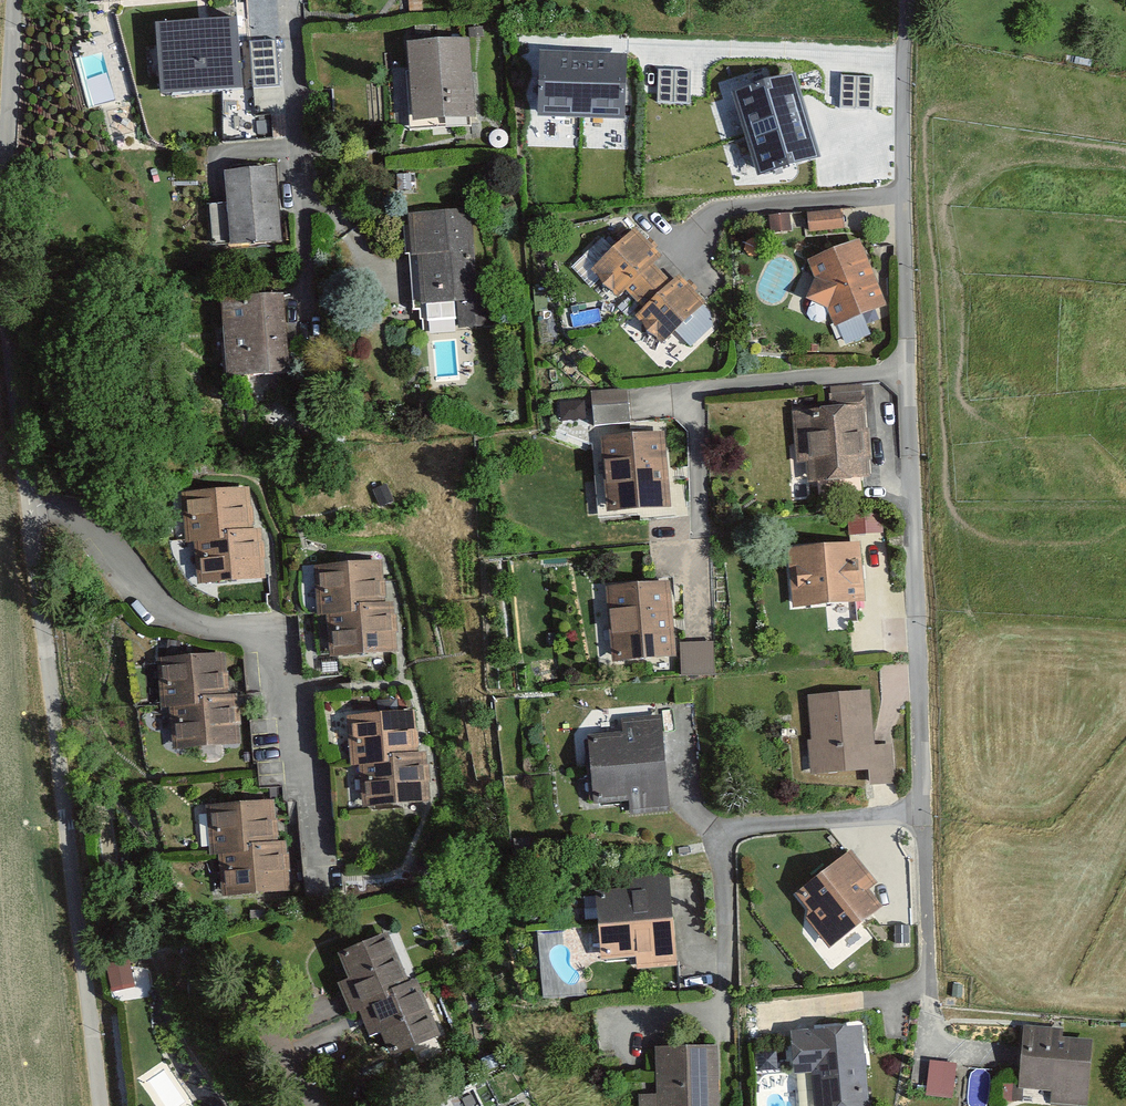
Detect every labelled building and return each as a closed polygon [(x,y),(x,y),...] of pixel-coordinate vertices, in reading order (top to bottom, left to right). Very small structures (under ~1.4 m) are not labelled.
[(235,18),(159,24),(164,90),(239,85),(235,18)] [(271,38),(244,41),(248,87),(275,84),(271,38)] [(468,41),(412,45),(416,114),(473,110),(468,41)] [(625,55),(542,53),(541,112),(623,114),(625,55)] [(689,71),(659,70),(658,101),(689,101),(689,71)] [(792,76),(737,93),(761,172),(816,155),(792,76)] [(872,77),(842,76),(841,106),(871,107),(872,77)] [(283,244),(279,166),(222,169),(226,247),(283,244)] [(472,204),(397,206),(398,249),(408,249),(410,297),(425,297),(426,315),(453,314),(453,323),(493,322),(492,293),(475,293),(472,204)] [(842,208),(807,212),(809,231),(844,228),(842,208)] [(789,214),(768,216),(770,234),(791,231),(789,214)] [(625,290),(651,267),(661,258),(636,230),(587,272),(612,301),(625,290)] [(858,236),(799,260),(808,280),(797,297),(820,303),(838,346),(868,334),(860,315),(886,304),(858,236)] [(651,267),(625,290),(644,310),(669,287),(651,267)] [(680,277),(669,287),(644,310),(636,317),(662,346),(706,306),(680,277)] [(288,297),(225,297),(226,375),(289,374),(288,297)] [(625,385),(585,388),(587,419),(627,416),(625,385)] [(827,406),(782,407),(784,459),(797,459),(798,478),(863,476),(861,387),(827,388),(827,406)] [(660,430),(592,434),(596,510),(664,506),(660,430)] [(257,490),(180,490),(180,541),(194,540),(219,541),(220,529),(257,530),(257,490)] [(882,512),(847,516),(847,535),(884,534),(882,512)] [(220,529),(219,541),(194,540),(193,578),(265,580),(266,531),(257,530),(220,529)] [(856,542),(779,547),(783,605),(859,599),(856,542)] [(383,601),(382,562),(310,565),(312,619),(321,618),(351,617),(351,602),(383,601)] [(662,580),(596,582),(598,653),(664,651),(662,580)] [(383,601),(351,602),(351,617),(321,618),(322,657),(397,655),(395,601),(383,601)] [(707,638),(670,639),(671,674),(708,673),(707,638)] [(225,655),(152,658),(154,714),(170,713),(195,712),(194,696),(227,695),(225,655)] [(873,692),(803,695),(806,773),(867,771),(868,786),(894,785),(892,747),(875,747),(873,692)] [(227,695),(194,696),(195,712),(170,713),(172,751),(243,748),(241,694),(227,695)] [(662,804),(656,711),(615,713),(616,728),(577,730),(582,800),(619,797),(620,807),(662,804)] [(420,717),(349,718),(349,771),(360,770),(390,770),(390,757),(420,756),(420,717)] [(420,756),(390,757),(390,770),(360,770),(360,807),(437,806),(436,756),(420,756)] [(279,805),(206,809),(209,862),(220,861),(249,860),(249,849),(281,848),(279,805)] [(281,848),(249,849),(249,860),(220,861),(221,898),(291,895),(289,847),(281,848)] [(851,850),(794,895),(805,908),(803,919),(828,951),(882,909),(868,891),(878,884),(851,850)] [(632,889),(598,892),(603,957),(639,954),(639,965),(675,962),(668,876),(631,879),(632,889)] [(401,977),(382,929),(330,949),(361,1030),(370,1027),(381,1054),(433,1033),(410,974),(401,977)] [(111,964),(114,986),(134,984),(131,961),(111,964)] [(793,1033),(796,1069),(815,1067),(819,1105),(847,1105),(868,1104),(861,1027),(793,1033)] [(1023,1027),(1020,1088),(1054,1090),(1053,1105),(1090,1105),(1093,1041),(1065,1039),(1066,1029),(1023,1027)] [(646,1046),(646,1090),(629,1090),(629,1105),(711,1105),(711,1045),(646,1046)] [(955,1064),(929,1063),(928,1094),(953,1095),(955,1064)]
